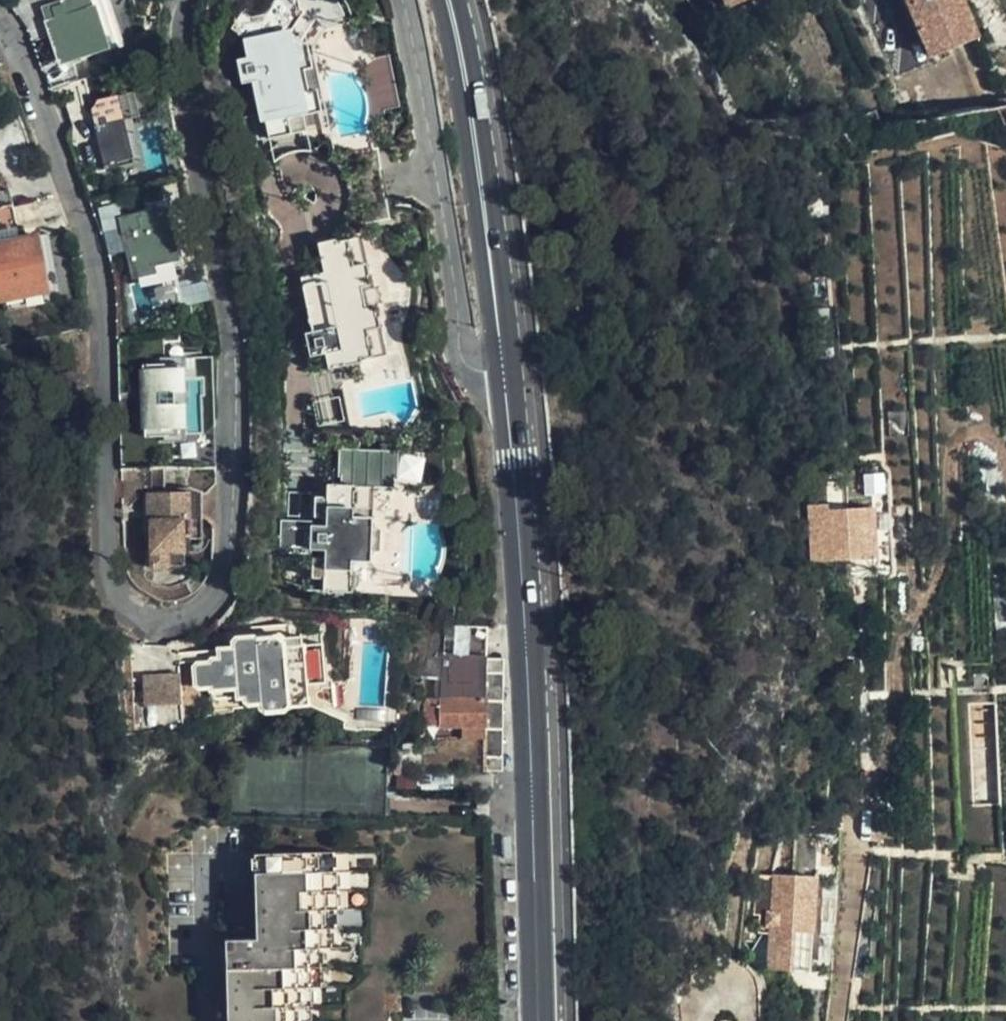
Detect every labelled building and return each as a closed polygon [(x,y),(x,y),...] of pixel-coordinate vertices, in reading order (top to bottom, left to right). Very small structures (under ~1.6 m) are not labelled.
[(5,0),(28,31),(47,24),(63,66),(86,56),(86,53),(111,43),(95,0),(60,13),(55,0),(7,0),(5,0)] [(317,24),(325,31),(348,26),(348,23),(348,21),(347,17),(346,15),(345,11),(343,8),(340,4),(338,1),(337,0),(281,0),(279,1),(268,20),(256,22),(247,16),(233,34),(250,44),(253,60),(238,63),(243,89),(261,85),(272,143),(311,136),(308,120),(325,116),(312,48),(302,42),(317,24)] [(933,58),(966,43),(980,37),(964,0),(908,0),(933,58)] [(64,67),(43,75),(53,99),(72,93),(70,85),(64,67)] [(108,122),(129,118),(145,115),(140,92),(98,99),(92,107),(95,125),(102,123),(101,116),(107,115),(108,122)] [(137,161),(129,118),(108,122),(107,115),(101,116),(102,123),(95,125),(103,168),(137,161)] [(42,223),(36,202),(8,209),(14,231),(42,223)] [(172,260),(166,234),(170,233),(165,211),(122,221),(137,284),(156,279),(152,264),(172,260)] [(34,236),(0,243),(0,296),(44,287),(34,236)] [(362,270),(368,268),(363,242),(357,244),(362,270)] [(373,290),(368,268),(362,270),(357,244),(338,248),(338,244),(321,248),(325,272),(329,271),(330,277),(327,277),(327,281),(319,283),(319,279),(301,283),(311,337),(305,338),(309,361),(327,356),(342,354),(345,369),(362,365),(361,363),(380,359),(375,335),(381,333),(377,310),(378,310),(379,309),(380,308),(381,307),(381,306),(382,304),(382,303),(382,302),(382,300),(383,298),(382,298),(382,296),(381,296),(381,295),(380,294),(380,293),(379,292),(378,292),(377,292),(377,291),(376,291),(375,290),(374,290),(373,290)] [(211,302),(208,281),(178,286),(181,308),(211,302)] [(386,358),(381,333),(375,335),(380,359),(386,358)] [(342,354),(327,356),(331,372),(345,369),(342,354)] [(165,365),(144,366),(146,437),(170,436),(170,426),(174,426),(173,404),(166,404),(166,398),(174,398),(174,392),(183,392),(182,370),(166,371),(165,365)] [(344,454),(342,493),(347,494),(346,507),(327,505),(314,505),(313,523),(327,524),(326,532),(311,531),(311,527),(287,525),(286,547),(280,546),(280,559),(309,560),(310,556),(316,557),(316,565),(325,565),(324,583),(323,597),(353,599),(355,567),(370,568),(373,496),(394,498),(397,458),(344,454)] [(191,491),(148,493),(150,533),(152,533),(153,566),(156,569),(169,569),(172,566),(171,553),(187,553),(185,520),(192,520),(191,491)] [(347,494),(342,493),(328,493),(327,505),(346,507),(347,494)] [(876,559),(871,510),(819,516),(824,565),(876,559)] [(310,583),(324,583),(325,565),(316,565),(312,565),(310,583)] [(252,627),(253,643),(282,640),(283,649),(254,651),(254,648),(235,650),(235,659),(208,662),(211,690),(238,687),(239,698),(284,694),(283,685),(327,682),(323,644),(292,648),(290,624),(252,627)] [(390,790),(418,791),(419,774),(482,774),(486,628),(443,625),(440,743),(394,743),(390,782),(390,790)] [(282,640),(253,643),(254,648),(254,651),(283,649),(282,640)] [(162,723),(185,718),(183,696),(133,698),(134,726),(151,725),(162,723)] [(1004,805),(1003,700),(961,700),(962,805),(1004,805)] [(797,836),(795,848),(816,852),(818,839),(797,836)] [(341,911),(341,874),(335,873),(335,856),(254,857),(255,931),(217,932),(217,949),(225,949),(227,1020),(313,1020),(313,1006),(315,1006),(315,987),(323,987),(322,950),(333,949),(333,930),(337,929),(337,912),(341,911)] [(802,972),(812,883),(771,880),(762,967),(802,972)]
